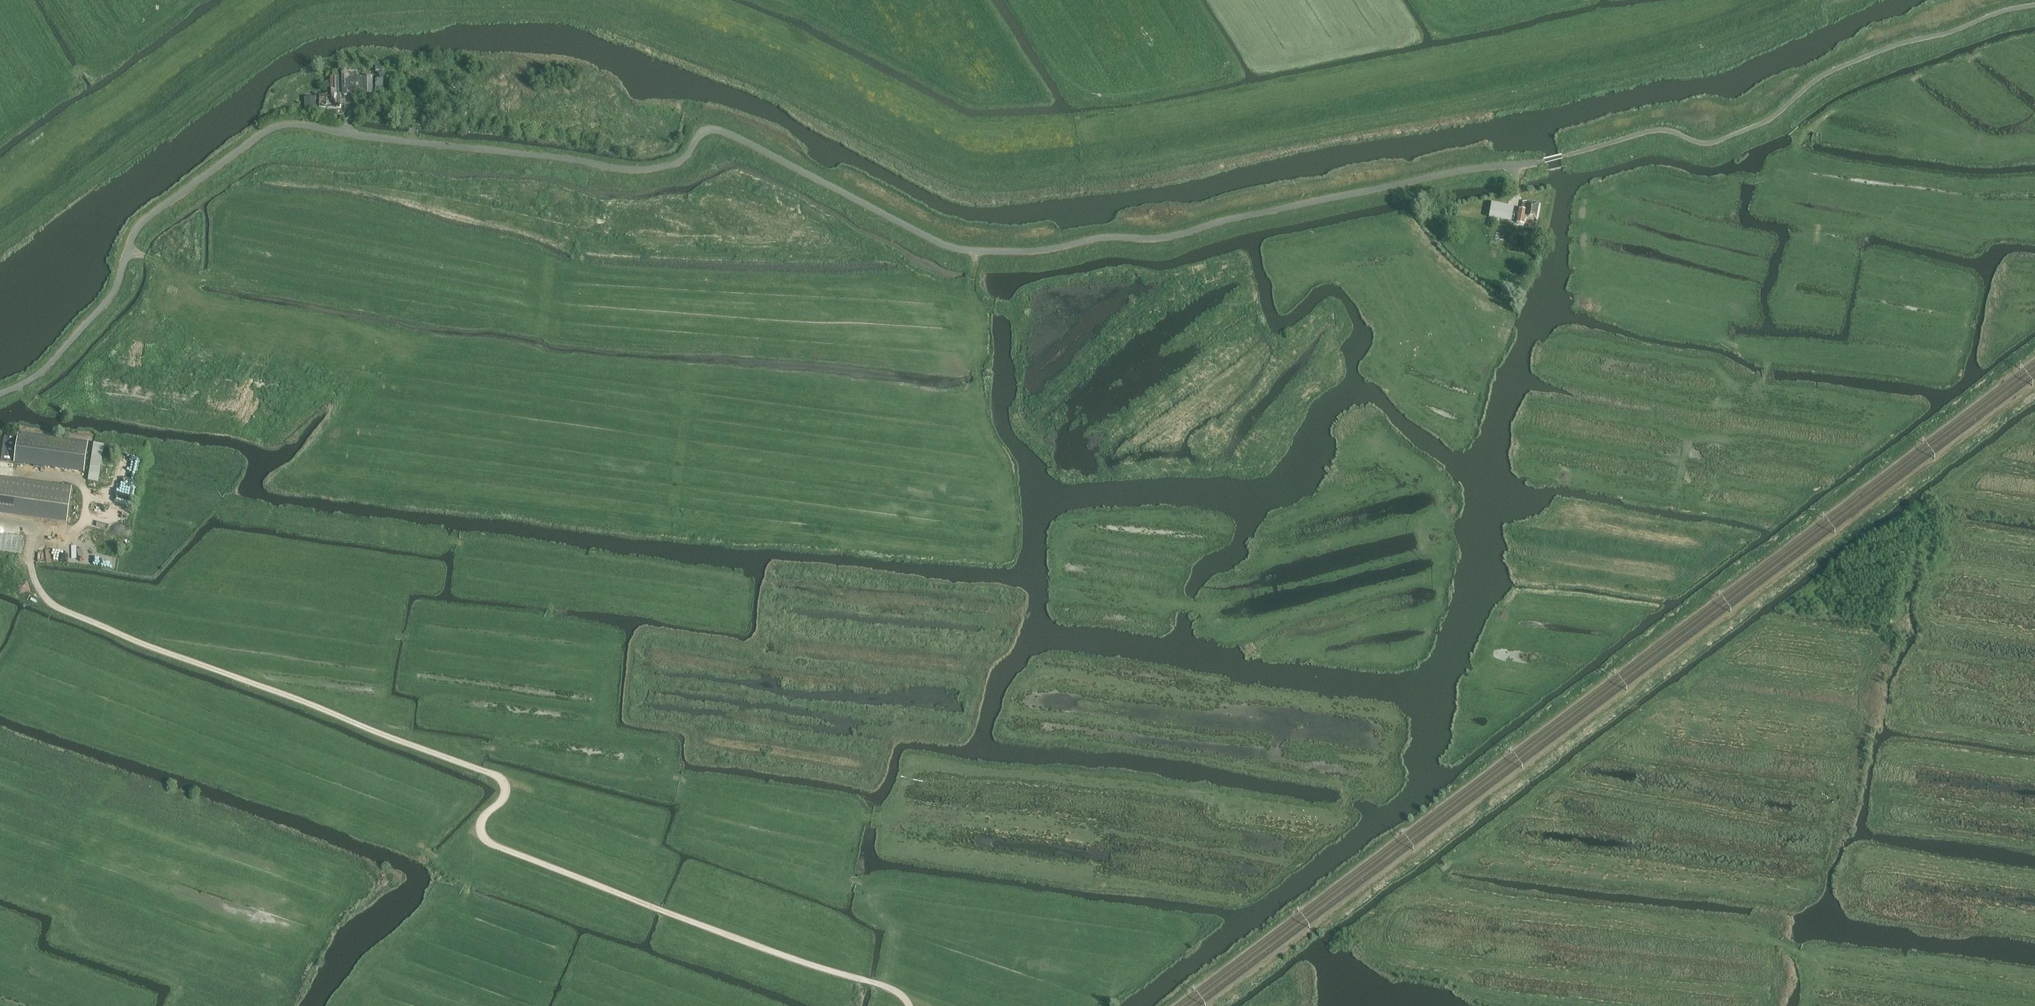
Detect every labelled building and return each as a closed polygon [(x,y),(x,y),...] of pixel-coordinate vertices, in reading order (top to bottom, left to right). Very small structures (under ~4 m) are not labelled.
[(331,97),(319,98),(319,108),(340,108),(341,107),(340,95),(343,95),(345,93),(346,93),(346,94),(358,94),(362,94),(361,76),(357,76),(357,71),(344,71),(344,77),(343,76),(342,77),(335,77),(335,95),(331,95),(331,97)] [(373,76),(361,76),(362,94),(373,93),(373,76)] [(319,98),(305,98),(305,109),(319,108),(319,98)] [(1536,219),(1539,204),(1523,202),(1522,209),(1520,209),(1518,223),(1525,224),(1526,217),(1536,219)] [(1492,203),(1490,218),(1507,221),(1509,206),(1492,203)] [(18,433),(14,463),(84,473),(88,443),(18,433)] [(70,523),(75,488),(0,478),(0,514),(70,523)]
